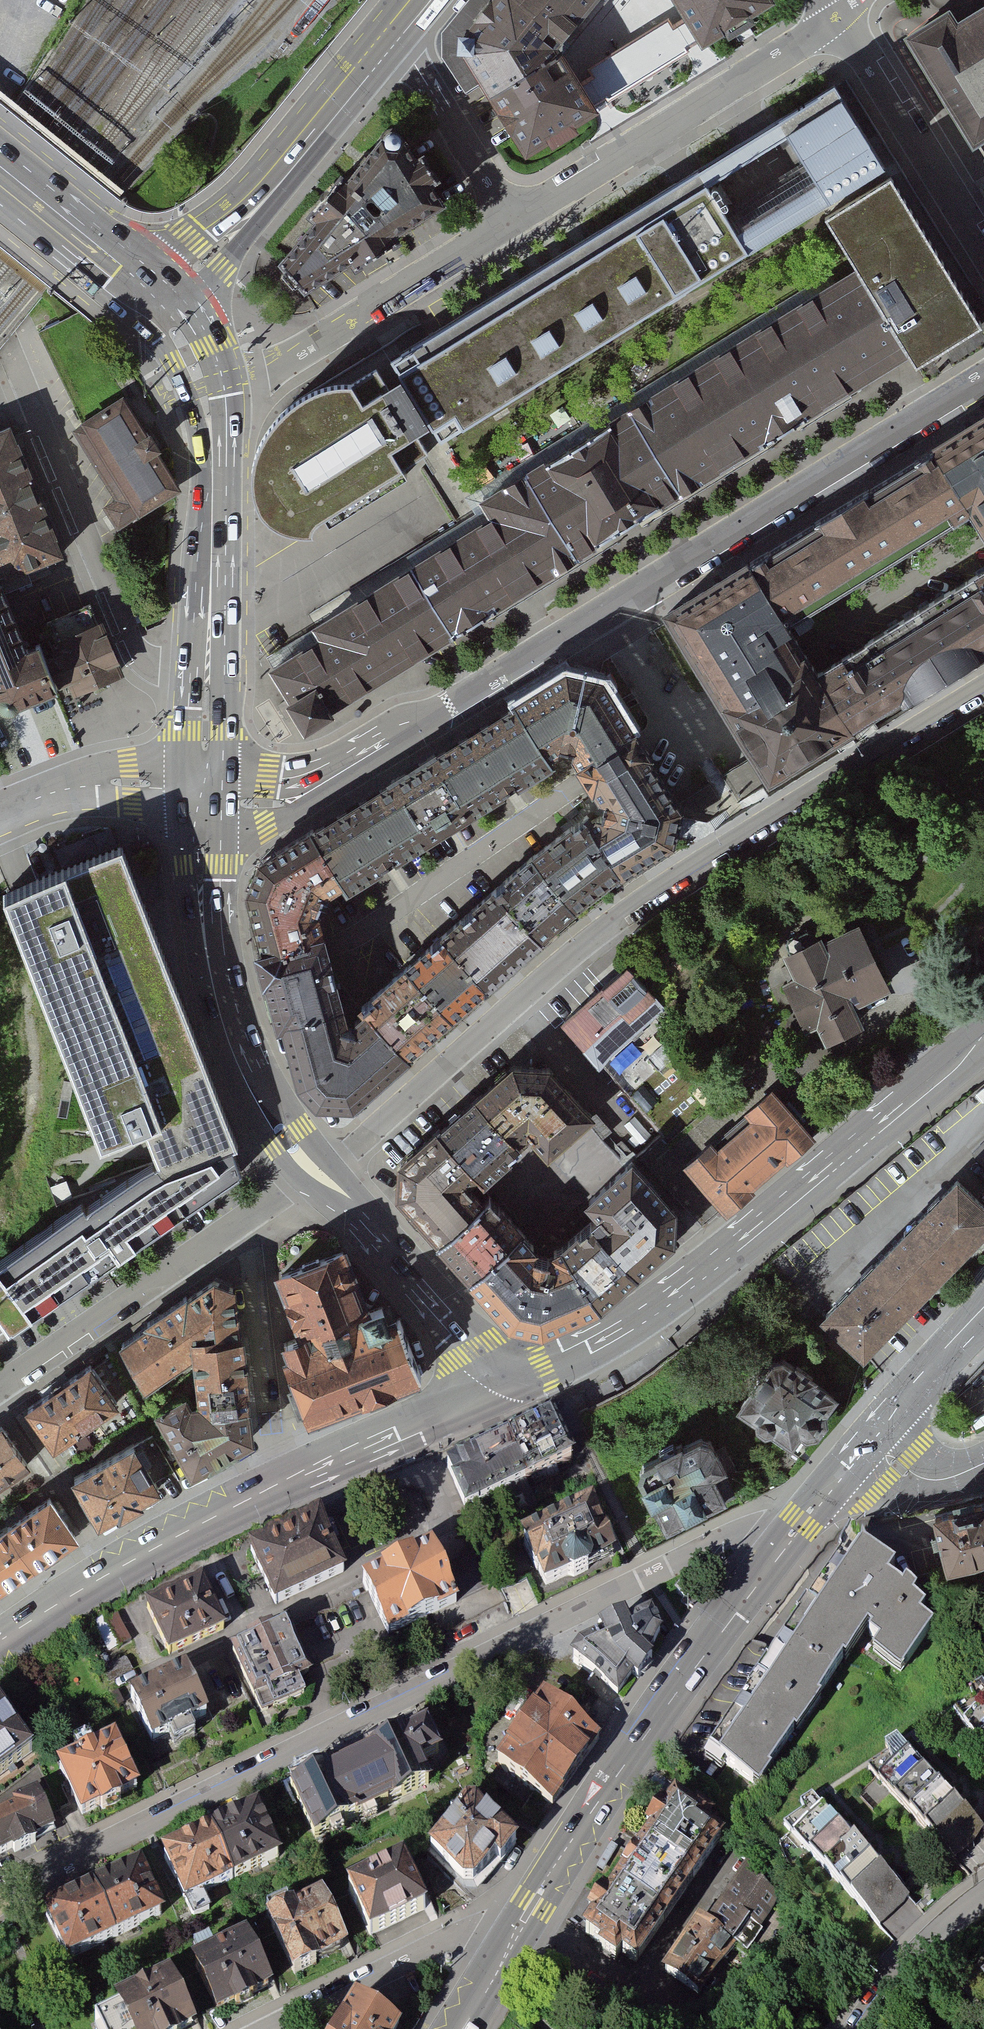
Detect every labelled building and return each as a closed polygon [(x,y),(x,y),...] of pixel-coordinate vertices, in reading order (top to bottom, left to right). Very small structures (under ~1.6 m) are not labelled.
[(481,80),(464,52),(465,37),(496,0),(465,0),(441,29),(442,54),(465,89),(481,80)] [(491,95),(557,55),(553,48),(562,37),(516,0),(496,0),(465,37),(464,52),(481,80),(491,95)] [(562,37),(592,0),(516,0),(562,37)] [(687,17),(671,27),(684,48),(700,38),(703,42),(725,28),(729,35),(740,28),(751,21),(747,14),(769,1),(768,0),(677,0),(687,17)] [(974,149),(983,142),(983,7),(959,22),(951,9),(905,38),(974,149)] [(606,96),(608,100),(686,51),(684,48),(671,27),(667,20),(588,68),(593,75),(606,96)] [(591,106),(606,96),(593,75),(577,85),(558,54),(557,55),(491,95),(516,134),(526,151),(548,137),(552,144),(575,130),(571,123),(593,110),(591,106)] [(396,363),(393,365),(409,391),(438,437),(446,451),(819,223),(886,182),(833,96),(780,128),(786,137),(803,164),(732,207),(716,181),(710,171),(687,185),(396,363)] [(384,129),(277,259),(304,291),(445,207),(398,129),(384,129)] [(819,223),(825,232),(856,283),(910,370),(920,387),(983,348),(983,342),(891,191),(886,182),(819,223)] [(856,283),(617,429),(671,516),(846,409),(910,370),(856,283)] [(438,437),(409,391),(395,399),(389,403),(375,380),(349,396),(328,397),(309,402),(289,415),(270,433),(259,450),(254,462),(252,482),(253,493),(254,502),(257,513),(266,525),(277,533),(294,540),(314,542),(408,488),(403,479),(426,464),(417,449),(424,445),(438,437)] [(113,399),(63,433),(123,527),(172,495),(113,399)] [(933,438),(969,497),(983,521),(983,407),(933,438)] [(65,555),(11,415),(0,419),(0,588),(2,592),(27,583),(23,573),(65,555)] [(572,577),(671,516),(617,429),(518,489),(572,577)] [(933,438),(749,551),(785,609),(969,497),(933,438)] [(488,524),(401,579),(447,654),(572,577),(518,489),(495,504),(481,512),(488,524)] [(723,697),(770,774),(855,722),(818,662),(807,644),(785,609),(749,551),(665,603),(723,697)] [(818,662),(855,722),(983,643),(983,561),(818,662)] [(301,743),(447,654),(401,579),(306,637),(314,649),(262,680),(301,743)] [(101,682),(120,675),(92,607),(39,627),(49,658),(33,664),(44,696),(59,692),(62,700),(103,686),(101,682)] [(143,617),(147,628),(165,622),(161,611),(143,617)] [(0,623),(0,727),(47,709),(32,672),(23,676),(2,623),(0,623)] [(505,696),(546,761),(565,748),(579,768),(637,729),(602,673),(580,668),(557,663),(505,696)] [(546,761),(505,696),(320,812),(307,820),(309,824),(344,881),(349,888),(546,761)] [(637,729),(579,768),(589,782),(593,789),(586,811),(619,870),(676,836),(684,802),(647,744),(637,729)] [(619,870),(586,811),(576,804),(523,844),(573,903),(619,870)] [(245,887),(259,941),(324,924),(320,908),(317,907),(324,890),(326,893),(333,888),(344,881),(309,824),(258,855),(245,887)] [(3,884),(99,1134),(135,1119),(153,1158),(83,1208),(79,1203),(0,1258),(0,1321),(9,1332),(243,1178),(229,1150),(236,1148),(111,843),(3,884)] [(573,903),(523,844),(485,878),(539,934),(573,903)] [(539,934),(485,878),(435,923),(484,983),(539,934)] [(484,983),(435,923),(399,955),(451,1013),(484,983)] [(276,1021),(281,1020),(346,1003),(330,945),(324,924),(259,941),(253,942),(262,972),(276,1021)] [(791,967),(778,974),(804,1022),(817,1015),(828,1037),(865,1018),(856,1001),(892,982),(863,927),(829,945),(821,930),(782,950),(791,967)] [(352,995),(354,998),(408,1052),(451,1013),(399,955),(352,995)] [(626,958),(560,1019),(602,1064),(668,1003),(626,958)] [(347,1107),(408,1052),(354,998),(346,1003),(281,1020),(298,1083),(315,1104),(347,1107)] [(822,1034),(809,1040),(817,1058),(830,1053),(822,1034)] [(516,1053),(471,1088),(519,1143),(531,1131),(549,1153),(598,1114),(547,1057),(516,1053)] [(812,1131),(766,1081),(740,1104),(746,1111),(716,1139),(707,1129),(677,1156),(725,1208),(752,1183),(747,1176),(781,1145),(788,1153),(812,1131)] [(471,1088),(436,1117),(483,1169),(519,1143),(471,1088)] [(483,1169),(436,1117),(393,1157),(395,1190),(432,1229),(479,1193),(474,1177),(483,1169)] [(593,1204),(583,1212),(628,1269),(675,1235),(681,1201),(632,1145),(579,1191),(593,1204)] [(867,1242),(916,1290),(979,1225),(929,1177),(867,1242)] [(479,1193),(432,1229),(466,1273),(513,1237),(479,1193)] [(583,1212),(547,1240),(593,1297),(628,1269),(583,1212)] [(513,1237),(466,1273),(506,1317),(539,1325),(593,1297),(547,1240),(529,1253),(513,1237)] [(867,1242),(795,1315),(845,1363),(916,1290),(867,1242)] [(370,1326),(345,1254),(279,1276),(302,1346),(286,1352),(308,1416),(423,1376),(402,1316),(370,1326)] [(208,1273),(113,1339),(143,1384),(185,1354),(190,1395),(154,1413),(187,1469),(252,1435),(234,1280),(208,1273)] [(838,1394),(774,1346),(735,1398),(798,1446),(838,1394)] [(90,1358),(26,1402),(55,1444),(119,1400),(90,1358)] [(553,1411),(452,1456),(474,1504),(574,1458),(553,1411)] [(0,1420),(0,1485),(31,1463),(0,1420)] [(639,1459),(636,1471),(667,1530),(739,1493),(721,1458),(704,1426),(639,1459)] [(134,1440),(70,1476),(98,1523),(161,1487),(134,1440)] [(0,1522),(0,1586),(75,1535),(45,1491),(0,1522)] [(596,1504),(522,1538),(545,1588),(619,1554),(596,1504)] [(983,1577),(983,1512),(930,1525),(944,1586),(983,1577)] [(321,1513),(250,1547),(277,1604),(348,1570),(321,1513)] [(431,1548),(360,1583),(387,1638),(458,1603),(431,1548)] [(901,1573),(860,1551),(722,1757),(767,1786),(873,1629),(894,1643),(884,1659),(917,1676),(947,1628),(932,1622),(937,1612),(894,1587),(901,1573)] [(201,1574),(144,1603),(170,1655),(227,1626),(201,1574)] [(641,1609),(554,1655),(618,1699),(659,1637),(641,1609)] [(289,1623),(228,1651),(249,1697),(310,1670),(289,1623)] [(185,1668),(128,1694),(152,1744),(208,1717),(185,1668)] [(983,1675),(972,1682),(975,1694),(953,1709),(983,1743),(983,1676),(983,1675)] [(585,1735),(525,1698),(480,1768),(541,1808),(585,1735)] [(35,1752),(0,1706),(0,1778),(35,1752)] [(412,1721),(274,1790),(301,1844),(419,1785),(409,1764),(428,1754),(412,1721)] [(898,1730),(885,1740),(889,1748),(867,1765),(951,1858),(983,1828),(983,1826),(898,1730)] [(112,1736),(54,1766),(81,1817),(139,1787),(112,1736)] [(910,1894),(814,1789),(800,1797),(802,1808),(783,1821),(878,1925),(910,1894)] [(0,1809),(0,1863),(57,1831),(33,1790),(0,1809)] [(716,1834),(655,1795),(566,1934),(627,1972),(716,1834)] [(475,1805),(431,1854),(475,1893),(519,1844),(475,1805)] [(244,1807),(146,1856),(172,1908),(270,1860),(244,1807)] [(403,1859),(345,1887),(369,1937),(427,1909),(403,1859)] [(125,1863),(24,1913),(50,1966),(151,1916),(125,1863)] [(783,1894),(747,1867),(706,1920),(742,1948),(783,1894)] [(321,1891),(261,1921),(290,1979),(351,1949),(321,1891)] [(737,1947),(693,1915),(661,1960),(704,1992),(737,1947)] [(247,1934),(189,1963),(216,2017),(274,1987),(247,1934)] [(108,2001),(121,2028),(190,2028),(199,2025),(171,1970),(108,2001)] [(322,2028),(387,2028),(337,2001),(322,2028)]
